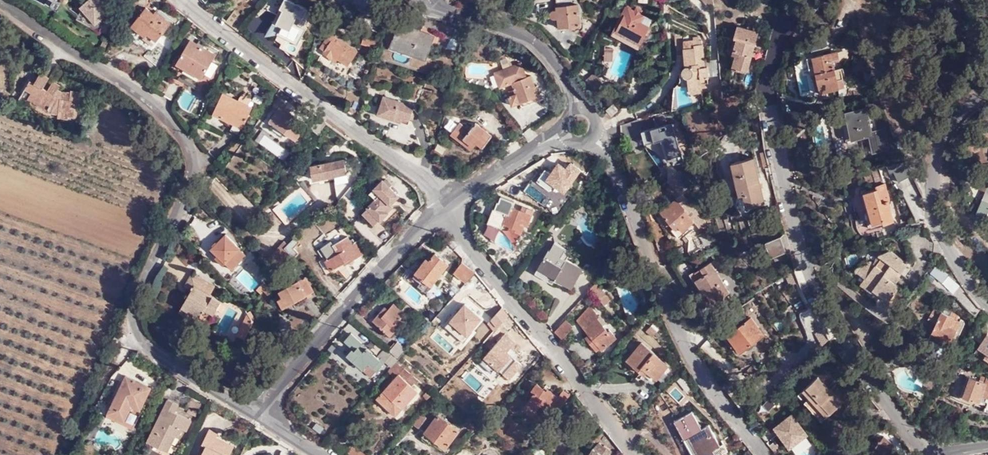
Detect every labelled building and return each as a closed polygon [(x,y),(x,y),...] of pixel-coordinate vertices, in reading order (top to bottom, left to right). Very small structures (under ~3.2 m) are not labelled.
[(80,6),(82,9),(78,18),(99,31),(106,17),(105,15),(109,11),(100,2),(102,0),(87,0),(80,6)] [(280,26),(297,34),(300,26),(293,22),(296,15),(304,20),(309,9),(292,0),(283,0),(272,22),(280,26)] [(557,18),(559,27),(580,25),(578,4),(555,6),(556,10),(552,10),(551,13),(551,16),(553,18),(557,18)] [(146,6),(133,23),(155,40),(171,22),(165,16),(162,19),(154,12),(146,6)] [(225,20),(238,30),(248,18),(236,7),(225,20)] [(156,9),(154,12),(162,19),(165,16),(156,9)] [(650,24),(626,11),(617,28),(642,41),(650,24)] [(414,22),(423,25),(425,17),(411,12),(408,20),(414,22)] [(435,35),(421,30),(413,27),(400,22),(391,46),(426,58),(435,35)] [(155,40),(133,23),(131,25),(145,37),(146,36),(154,42),(155,40)] [(741,51),(737,66),(747,69),(759,31),(738,25),(734,38),(737,38),(734,49),(741,51)] [(297,34),(280,26),(277,32),(297,43),(305,28),(300,26),(297,34)] [(322,51),(328,56),(330,53),(337,58),(347,65),(357,50),(329,32),(321,45),(325,47),(322,51)] [(379,38),(365,33),(363,40),(377,45),(379,38)] [(684,47),(685,57),(689,57),(689,65),(686,65),(683,67),(682,70),(682,73),(684,75),(686,76),(688,76),(690,89),(702,88),(702,82),(701,78),(707,78),(709,78),(708,66),(705,67),(700,67),(699,60),(705,60),(703,44),(702,44),(702,39),(694,40),(694,47),(687,47),(686,36),(674,33),(675,47),(684,47)] [(204,75),(213,60),(215,54),(190,40),(179,59),(204,75)] [(614,50),(605,49),(604,59),(613,60),(614,50)] [(733,65),(737,66),(741,51),(734,49),(732,54),(736,55),(733,65)] [(330,53),(328,56),(328,57),(335,61),(337,58),(330,53)] [(825,54),(814,56),(818,77),(821,92),(840,89),(834,59),(826,60),(825,54)] [(818,77),(814,56),(808,57),(812,78),(818,77)] [(202,78),(204,75),(179,59),(177,63),(202,78)] [(216,63),(213,60),(204,75),(208,77),(216,63)] [(508,95),(512,104),(520,102),(539,95),(538,90),(536,85),(531,74),(525,76),(521,63),(494,73),(500,87),(513,82),(516,92),(508,95)] [(40,72),(34,83),(43,88),(49,78),(40,72)] [(605,86),(594,73),(586,80),(597,93),(605,86)] [(43,88),(34,83),(30,80),(25,88),(31,92),(30,94),(37,98),(37,100),(46,106),(45,109),(49,112),(49,113),(57,114),(57,117),(68,119),(69,116),(75,117),(78,102),(81,102),(83,93),(69,91),(69,93),(62,92),(58,89),(50,85),(47,90),(43,88)] [(52,81),(50,85),(58,89),(60,85),(52,81)] [(178,88),(171,83),(164,94),(171,99),(178,88)] [(723,97),(721,85),(713,86),(714,100),(723,97)] [(212,112),(231,122),(242,127),(252,107),(244,103),(246,97),(240,94),(237,99),(223,92),(212,112)] [(37,98),(30,94),(27,99),(45,109),(46,106),(37,100),(37,98)] [(395,113),(409,118),(411,112),(413,108),(414,105),(384,95),(378,113),(393,118),(395,113)] [(539,95),(520,102),(521,106),(541,99),(539,95)] [(358,102),(352,98),(346,110),(353,114),(358,102)] [(283,101),(281,104),(290,111),(292,108),(283,101)] [(613,102),(607,108),(612,114),(618,108),(613,102)] [(290,111),(281,104),(270,120),(274,124),(275,122),(284,129),(283,130),(296,139),(307,123),(290,111)] [(842,112),(844,123),(849,122),(851,138),(866,136),(869,153),(885,150),(881,129),(872,131),(869,117),(875,116),(874,107),(867,109),(867,107),(842,112)] [(408,123),(409,118),(395,113),(393,118),(408,123)] [(327,122),(317,114),(311,122),(322,130),(327,122)] [(476,121),(470,130),(459,120),(450,131),(471,149),(477,142),(483,146),(492,134),(476,121)] [(242,127),(231,122),(230,125),(240,130),(242,127)] [(275,122),(274,124),(272,128),(280,134),(283,130),(284,129),(275,122)] [(653,164),(682,157),(675,123),(645,129),(653,164)] [(264,133),(258,143),(285,160),(291,151),(264,133)] [(769,166),(766,151),(761,152),(764,167),(769,166)] [(347,171),(344,156),(310,164),(313,179),(347,171)] [(740,195),(744,194),(747,193),(750,205),(765,201),(754,158),(732,163),(740,195)] [(536,181),(552,191),(544,203),(555,211),(583,168),(571,160),(567,166),(559,161),(551,172),(544,168),(536,181)] [(692,182),(678,164),(668,172),(681,190),(692,182)] [(350,172),(335,177),(339,193),(355,188),(350,172)] [(391,182),(402,197),(409,192),(397,177),(391,182)] [(987,185),(987,182),(981,179),(978,186),(986,189),(987,185)] [(867,225),(883,220),(884,223),(894,220),(888,201),(891,199),(886,183),(877,185),(878,189),(861,194),(866,211),(863,211),(867,225)] [(986,189),(977,211),(987,216),(987,185),(986,189)] [(389,211),(388,210),(386,208),(387,206),(391,203),(381,193),(363,211),(375,223),(379,219),(380,220),(389,211)] [(662,210),(684,239),(706,221),(684,193),(662,210)] [(522,232),(525,225),(528,225),(534,210),(522,205),(521,209),(512,206),(514,200),(501,195),(499,201),(496,200),(488,222),(502,227),(503,223),(510,226),(509,228),(522,232)] [(343,205),(339,202),(332,210),(336,213),(343,205)] [(225,235),(211,248),(217,255),(224,262),(225,263),(231,269),(245,256),(225,235)] [(369,254),(359,238),(352,242),(348,235),(337,242),(340,247),(337,249),(331,240),(322,246),(328,255),(325,257),(332,268),(345,260),(347,262),(362,253),(365,258),(368,257),(369,257),(369,254)] [(291,253),(295,256),(299,252),(294,246),(299,241),(295,236),(293,238),(288,243),(285,246),(291,253)] [(786,250),(781,237),(767,242),(772,255),(786,250)] [(270,256),(280,267),(282,264),(291,253),(285,246),(288,243),(284,240),(270,256)] [(894,273),(898,276),(909,262),(893,250),(889,250),(877,256),(875,259),(856,265),(856,267),(856,268),(856,270),(865,277),(876,285),(874,288),(882,294),(889,299),(900,284),(895,281),(890,277),(894,273)] [(434,252),(429,259),(426,262),(424,260),(415,271),(420,275),(432,285),(449,263),(434,252)] [(288,269),(296,258),(295,256),(291,253),(282,264),(288,269)] [(578,277),(581,271),(582,268),(557,253),(554,260),(546,255),(539,267),(544,271),(556,278),(572,287),(578,277)] [(224,262),(217,255),(214,257),(222,264),(224,262)] [(466,281),(474,272),(462,261),(454,271),(466,281)] [(708,292),(714,302),(730,292),(711,262),(693,273),(706,294),(708,292)] [(925,279),(935,287),(938,283),(953,294),(961,283),(936,265),(925,279)] [(799,279),(795,270),(786,274),(786,275),(790,284),(799,279)] [(556,278),(544,271),(542,276),(554,283),(556,278)] [(586,273),(581,271),(578,277),(582,279),(586,273)] [(243,272),(238,279),(252,289),(257,282),(243,272)] [(182,307),(194,314),(215,326),(227,303),(210,293),(214,286),(192,273),(185,286),(192,290),(182,307)] [(895,281),(898,276),(894,273),(890,277),(895,281)] [(282,306),(301,296),(305,294),(313,290),(305,275),(280,289),(283,295),(278,297),(282,306)] [(876,285),(865,277),(861,282),(881,297),(882,294),(874,288),(876,285)] [(612,298),(598,282),(591,288),(605,304),(612,298)] [(415,303),(422,298),(412,286),(405,291),(415,303)] [(418,310),(408,301),(402,308),(405,312),(411,317),(418,310)] [(405,312),(402,308),(394,302),(389,308),(385,305),(373,319),(391,335),(403,321),(400,318),(405,312)] [(497,326),(509,313),(503,305),(491,318),(497,326)] [(579,322),(594,310),(591,305),(578,320),(579,322)] [(191,319),(194,314),(182,307),(180,312),(191,319)] [(605,347),(616,338),(611,330),(609,332),(598,319),(600,317),(594,310),(579,322),(589,333),(586,335),(597,350),(601,348),(602,349),(605,347)] [(253,321),(247,312),(237,335),(245,339),(253,321)] [(952,340),(957,330),(960,325),(962,322),(942,312),(933,330),(952,340)] [(750,318),(735,329),(748,347),(765,334),(760,327),(758,328),(750,318)] [(573,326),(566,319),(555,331),(562,337),(573,326)] [(368,334),(358,325),(349,335),(360,344),(361,342),(368,334)] [(748,347),(735,329),(732,331),(745,349),(748,347)] [(983,333),(973,354),(987,361),(987,335),(983,333)] [(360,344),(349,335),(344,340),(353,348),(348,354),(372,375),(384,360),(391,366),(396,359),(397,359),(383,347),(377,355),(361,342),(360,344)] [(622,345),(616,338),(605,347),(612,355),(622,345)] [(405,347),(398,340),(389,349),(397,357),(405,347)] [(626,358),(639,369),(642,366),(648,370),(657,379),(669,365),(641,340),(626,358)] [(347,353),(340,347),(334,354),(342,360),(347,353)] [(520,360),(503,347),(495,357),(498,359),(491,368),(505,379),(520,360)] [(391,366),(388,369),(395,375),(378,396),(390,406),(395,399),(403,407),(418,390),(412,384),(406,379),(411,373),(396,359),(391,366)] [(642,366),(639,369),(645,374),(648,370),(642,366)] [(879,374),(883,381),(894,374),(889,366),(879,374)] [(770,379),(763,371),(753,381),(759,389),(770,379)] [(462,376),(459,372),(454,378),(458,381),(462,376)] [(417,378),(411,373),(406,379),(412,384),(417,378)] [(983,394),(987,396),(987,377),(982,374),(980,379),(970,375),(964,394),(976,398),(978,392),(983,394)] [(107,413),(134,426),(152,388),(125,375),(107,413)] [(810,398),(806,401),(822,419),(849,394),(841,385),(834,392),(819,375),(803,389),(810,398)] [(525,405),(535,413),(542,401),(547,405),(552,408),(555,403),(560,408),(570,393),(563,389),(559,395),(555,393),(554,395),(551,392),(537,382),(531,389),(535,392),(525,405)] [(449,404),(439,397),(437,400),(446,408),(449,404)] [(201,403),(190,398),(186,405),(197,410),(201,403)] [(166,433),(175,437),(177,439),(182,430),(186,431),(191,420),(175,412),(178,404),(167,399),(147,442),(159,448),(166,433)] [(395,399),(390,406),(397,413),(403,407),(395,399)] [(542,401),(535,413),(540,416),(547,405),(542,401)] [(822,419),(806,401),(801,405),(817,423),(822,419)] [(197,413),(188,409),(186,412),(195,417),(197,413)] [(426,415),(421,411),(413,422),(419,425),(426,415)] [(700,454),(719,454),(724,452),(721,445),(709,425),(703,428),(693,411),(677,421),(686,438),(690,435),(700,454)] [(132,430),(134,426),(107,413),(105,417),(132,430)] [(792,413),(774,427),(790,449),(809,434),(792,413)] [(438,414),(426,432),(437,440),(447,447),(460,429),(438,414)] [(918,426),(928,438),(935,433),(925,420),(918,426)] [(476,426),(470,422),(467,427),(472,431),(476,426)] [(314,428),(323,434),(326,429),(318,423),(314,428)] [(217,437),(219,433),(209,429),(202,444),(206,446),(201,454),(230,454),(234,446),(224,441),(222,445),(214,442),(217,437)] [(437,440),(426,432),(423,435),(434,443),(437,440)] [(167,452),(175,437),(166,433),(159,448),(167,452)] [(690,435),(686,438),(695,454),(700,454),(690,435)] [(885,435),(877,444),(889,454),(894,454),(898,450),(893,445),(895,442),(885,435)] [(224,441),(217,437),(214,442),(222,445),(224,441)] [(478,453),(468,446),(462,454),(477,454),(478,453)]
